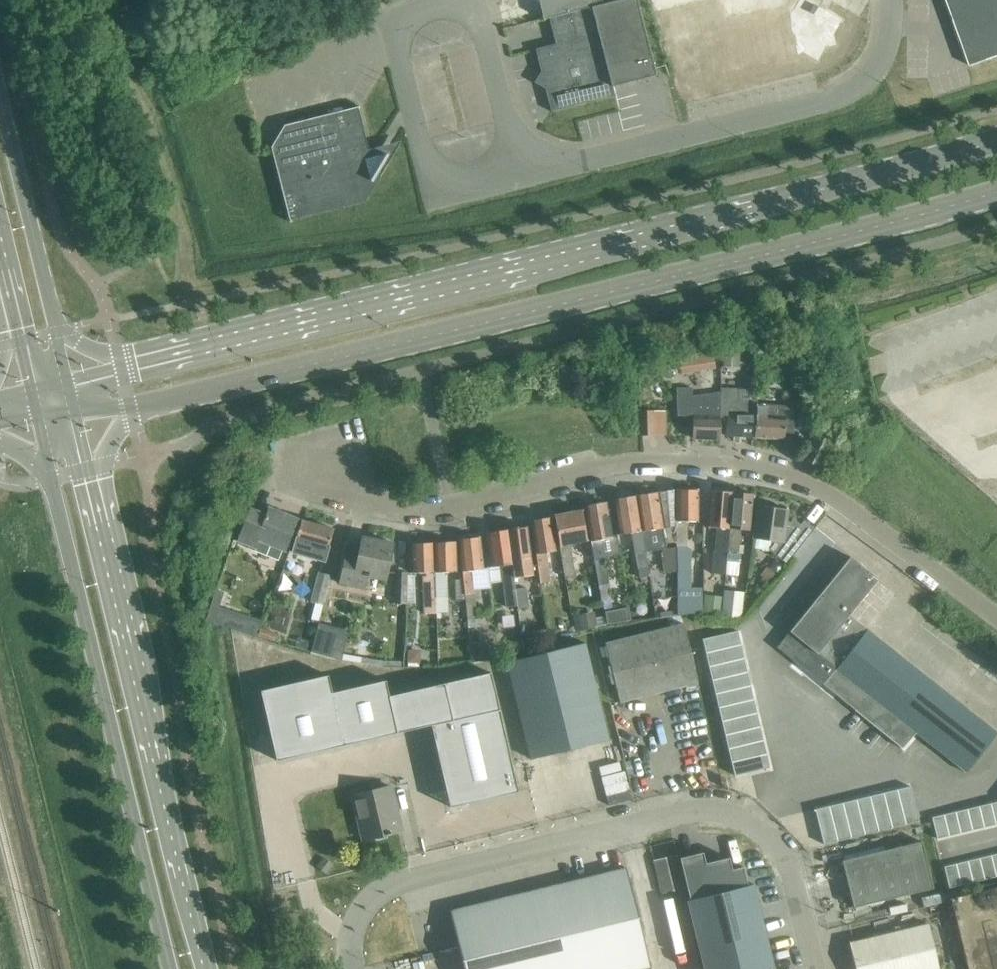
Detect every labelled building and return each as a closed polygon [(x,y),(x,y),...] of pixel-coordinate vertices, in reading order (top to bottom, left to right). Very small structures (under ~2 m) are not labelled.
[(553,39),(541,42),(555,106),(617,94),(614,82),(659,73),(644,0),(545,0),(553,39)] [(677,9),(689,69),(727,61),(741,68),(817,53),(827,58),(849,14),(821,0),(802,0),(798,7),(724,22),(720,0),(677,9)] [(970,67),(996,57),(996,0),(946,0),(970,67)] [(363,106),(276,123),(295,215),(387,197),(378,149),(372,150),(363,106)] [(720,344),(701,350),(702,357),(714,355),(714,356),(722,355),(720,344)] [(723,352),(722,366),(739,367),(741,353),(723,352)] [(714,356),(714,355),(702,357),(679,361),(681,374),(716,369),(714,356)] [(719,429),(720,395),(699,396),(700,388),(676,388),(677,416),(694,417),(693,438),(718,440),(719,429)] [(720,389),(720,395),(719,429),(725,430),(725,436),(754,437),(755,404),(756,391),(720,389)] [(765,405),(755,404),(754,437),(784,439),(784,433),(793,433),(794,406),(765,404),(765,405)] [(640,411),(641,436),(653,435),(653,411),(640,411)] [(800,457),(822,468),(834,445),(811,433),(800,457)] [(671,490),(654,493),(661,528),(667,527),(668,535),(675,534),(673,490),(671,490)] [(695,490),(673,490),(675,534),(675,543),(676,542),(676,572),(677,612),(702,613),(702,587),(689,587),(688,546),(685,546),(685,522),(696,521),(695,490)] [(727,561),(731,492),(711,491),(708,527),(718,528),(716,553),(715,552),(713,574),(726,575),(727,561)] [(753,494),(731,492),(727,561),(738,562),(740,530),(750,530),(753,494)] [(654,493),(635,497),(643,548),(644,553),(666,549),(665,544),(675,543),(675,534),(668,535),(667,527),(661,528),(654,493)] [(635,497),(613,500),(619,535),(630,533),(638,578),(648,577),(644,553),(643,548),(635,497)] [(583,507),(593,559),(598,585),(608,583),(599,539),(610,538),(604,503),(583,507)] [(752,538),(755,538),(770,541),(768,550),(785,563),(810,533),(800,525),(797,529),(786,520),(787,510),(757,505),(752,538)] [(238,541),(255,548),(255,551),(278,560),(282,550),(285,551),(297,519),(269,508),(266,515),(250,509),(238,541)] [(553,516),(563,569),(565,577),(573,575),(568,544),(586,541),(580,511),(553,516)] [(529,522),(538,576),(539,583),(548,582),(544,552),(554,550),(548,519),(529,522)] [(292,554),(324,563),(334,530),(301,520),(292,554)] [(525,528),(506,531),(513,579),(532,576),(525,528)] [(506,608),(517,606),(514,589),(513,579),(506,531),(486,534),(491,567),(500,566),(506,608)] [(386,575),(393,544),(363,537),(360,550),(348,547),(339,584),(364,590),(369,571),(386,575)] [(462,578),(465,600),(468,628),(477,627),(473,590),(490,588),(487,567),(483,568),(479,537),(458,540),(462,578)] [(433,584),(432,542),(410,543),(411,572),(425,572),(425,576),(421,576),(423,611),(434,611),(433,584)] [(453,542),(432,542),(433,584),(434,611),(448,610),(447,575),(440,575),(440,571),(453,570),(453,542)] [(791,634),(779,649),(840,697),(855,710),(856,712),(904,750),(917,733),(965,771),(996,733),(848,616),(876,580),(850,559),(791,634)] [(394,603),(407,604),(408,572),(395,571),(394,603)] [(311,602),(323,605),(331,575),(318,572),(311,602)] [(455,600),(465,600),(462,578),(455,579),(455,600)] [(514,589),(517,606),(518,609),(529,607),(526,587),(514,589)] [(724,590),(721,615),(742,617),(744,592),(724,590)] [(703,611),(720,612),(721,596),(704,595),(703,611)] [(218,603),(215,613),(260,627),(263,616),(218,603)] [(611,608),(612,617),(630,614),(628,605),(611,608)] [(508,634),(522,632),(519,610),(505,612),(508,634)] [(597,628),(594,611),(572,615),(575,632),(597,628)] [(604,645),(619,703),(697,684),(683,625),(604,645)] [(737,631),(702,639),(706,653),(741,645),(737,631)] [(423,661),(423,645),(407,645),(407,661),(423,661)] [(507,663),(531,759),(609,740),(584,645),(507,663)] [(741,645),(706,653),(709,666),(744,658),(741,645)] [(744,658),(709,666),(712,680),(747,672),(744,658)] [(747,672),(712,680),(715,694),(750,686),(747,672)] [(328,675),(260,691),(276,761),(431,725),(450,807),(518,791),(490,673),(389,696),(385,681),(332,693),(328,675)] [(750,686),(715,694),(718,708),(753,699),(750,686)] [(753,699),(718,708),(722,721),(757,713),(753,699)] [(757,713),(722,721),(725,735),(760,727),(757,713)] [(760,727),(725,735),(728,749),(763,741),(760,727)] [(763,741),(728,749),(731,762),(766,754),(763,741)] [(766,754),(731,762),(734,776),(769,768),(766,754)] [(910,786),(897,790),(905,825),(919,821),(910,786)] [(352,796),(363,841),(401,832),(390,787),(352,796)] [(897,790),(883,793),(892,828),(905,825),(897,790)] [(883,793),(869,796),(878,831),(892,828),(883,793)] [(869,796),(856,800),(864,835),(878,831),(869,796)] [(856,800),(842,803),(851,838),(864,835),(856,800)] [(842,803),(829,806),(837,841),(851,838),(842,803)] [(990,803),(978,806),(984,828),(995,825),(990,803)] [(829,806),(815,810),(823,844),(837,841),(829,806)] [(978,806),(967,809),(972,830),(984,828),(978,806)] [(967,809),(955,812),(960,833),(972,830),(967,809)] [(955,812),(943,815),(948,836),(960,833),(955,812)] [(943,815),(932,817),(937,839),(948,836),(943,815)] [(841,862),(853,909),(932,890),(920,843),(841,862)] [(753,884),(747,885),(742,867),(731,869),(728,857),(705,863),(703,852),(679,858),(690,899),(687,900),(704,968),(774,968),(753,884)] [(990,855),(979,858),(984,879),(996,877),(990,855)] [(678,857),(652,863),(660,895),(685,889),(678,857)] [(979,858),(967,861),(972,882),(984,879),(979,858)] [(967,861),(955,864),(960,885),(972,882),(967,861)] [(955,864),(944,867),(949,888),(960,885),(955,864)] [(464,968),(637,968),(649,966),(626,870),(450,913),(464,968)] [(855,968),(938,968),(927,925),(849,944),(855,968)] [(996,953),(996,938),(986,941),(990,955),(996,953)]
